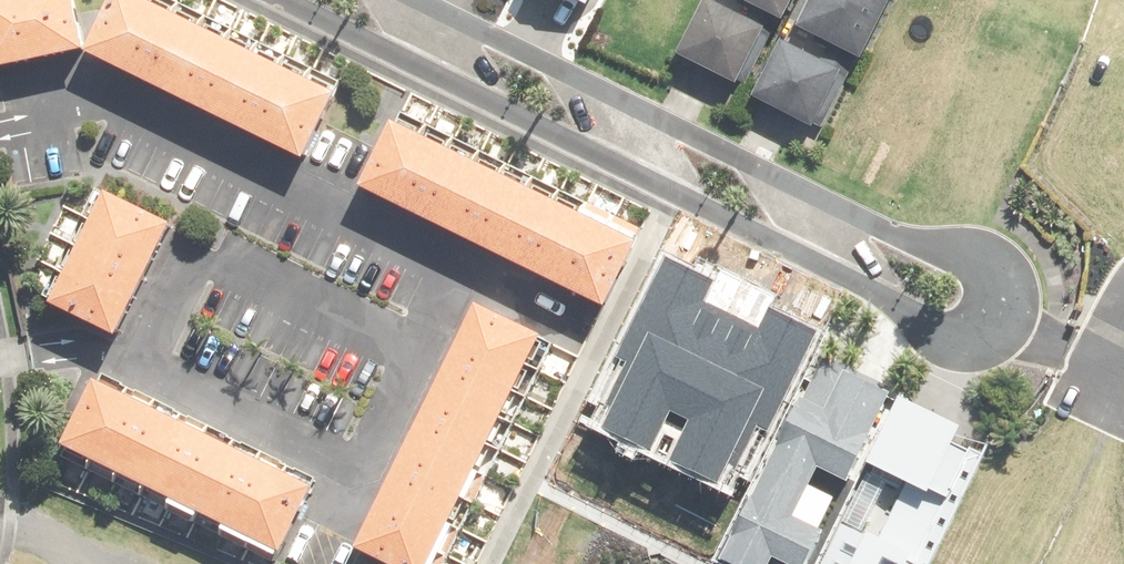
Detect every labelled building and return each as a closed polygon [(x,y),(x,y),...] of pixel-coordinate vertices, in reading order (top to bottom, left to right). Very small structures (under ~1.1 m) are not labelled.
[(16,48),(7,0),(0,0),(0,51),(16,48)] [(16,48),(47,41),(39,0),(7,0),(16,48)] [(47,41),(80,35),(73,0),(39,0),(47,41)] [(81,33),(114,50),(138,0),(98,0),(81,33)] [(114,50),(140,62),(171,0),(138,0),(114,50)] [(140,62),(167,75),(198,12),(175,0),(171,0),(140,62)] [(736,72),(764,13),(736,0),(700,0),(699,2),(697,1),(676,44),(736,72)] [(755,86),(814,116),(817,111),(819,113),(854,43),(863,48),(887,0),(809,0),(800,17),(827,30),(819,46),(784,29),(755,86)] [(198,12),(167,75),(192,88),(224,25),(198,12)] [(224,25),(192,88),(219,101),(251,37),(224,25)] [(251,37),(219,101),(247,114),(278,50),(251,37)] [(278,50),(247,114),(273,127),(304,64),(278,50)] [(304,64),(273,127),(302,142),(333,78),(304,64)] [(386,106),(355,171),(384,185),(416,119),(386,106)] [(416,119),(384,185),(413,199),(445,133),(416,119)] [(445,133),(413,199),(439,211),(471,146),(445,133)] [(471,146),(439,211),(468,225),(499,159),(471,146)] [(499,159),(468,225),(494,238),(526,173),(499,159)] [(526,173),(494,238),(521,251),(553,186),(526,173)] [(102,174),(87,203),(152,236),(166,206),(102,174)] [(553,186),(521,251),(546,263),(577,197),(553,186)] [(577,197),(546,263),(569,274),(600,209),(577,197)] [(87,203),(74,229),(139,261),(152,236),(87,203)] [(600,209),(569,274),(602,290),(634,224),(600,209)] [(74,229),(61,257),(125,288),(139,261),(74,229)] [(61,257),(46,287),(110,319),(125,288),(61,257)] [(460,317),(525,350),(538,323),(473,291),(460,317)] [(460,317),(446,344),(512,377),(525,350),(460,317)] [(446,344),(434,369),(499,401),(512,377),(446,344)] [(721,557),(735,563),(808,563),(827,525),(795,509),(820,459),(851,475),(896,383),(825,348),(721,557)] [(92,365),(60,430),(88,444),(119,379),(92,365)] [(434,369),(421,394),(487,426),(499,401),(434,369)] [(119,379),(88,444),(116,457),(147,392),(119,379)] [(917,548),(923,551),(951,493),(933,484),(965,419),(903,388),(870,455),(912,476),(884,532),(845,513),(819,563),(909,563),(917,548)] [(147,392),(116,457),(140,469),(172,404),(147,392)] [(421,394),(408,422),(473,454),(487,426),(421,394)] [(172,404),(140,469),(168,482),(199,418),(172,404)] [(168,482),(166,487),(194,500),(196,496),(228,431),(199,418),(168,482)] [(408,422),(394,448),(460,482),(473,454),(408,422)] [(228,431),(196,496),(222,509),(254,444),(228,431)] [(222,509),(220,514),(245,527),(279,456),(254,444),(222,509)] [(394,448),(381,474),(446,508),(460,482),(394,448)] [(279,456),(245,527),(275,541),(278,536),(280,537),(311,472),(279,456)] [(381,474),(368,500),(439,535),(452,510),(446,508),(381,474)] [(351,534),(412,563),(425,563),(439,535),(368,500),(351,534)]
